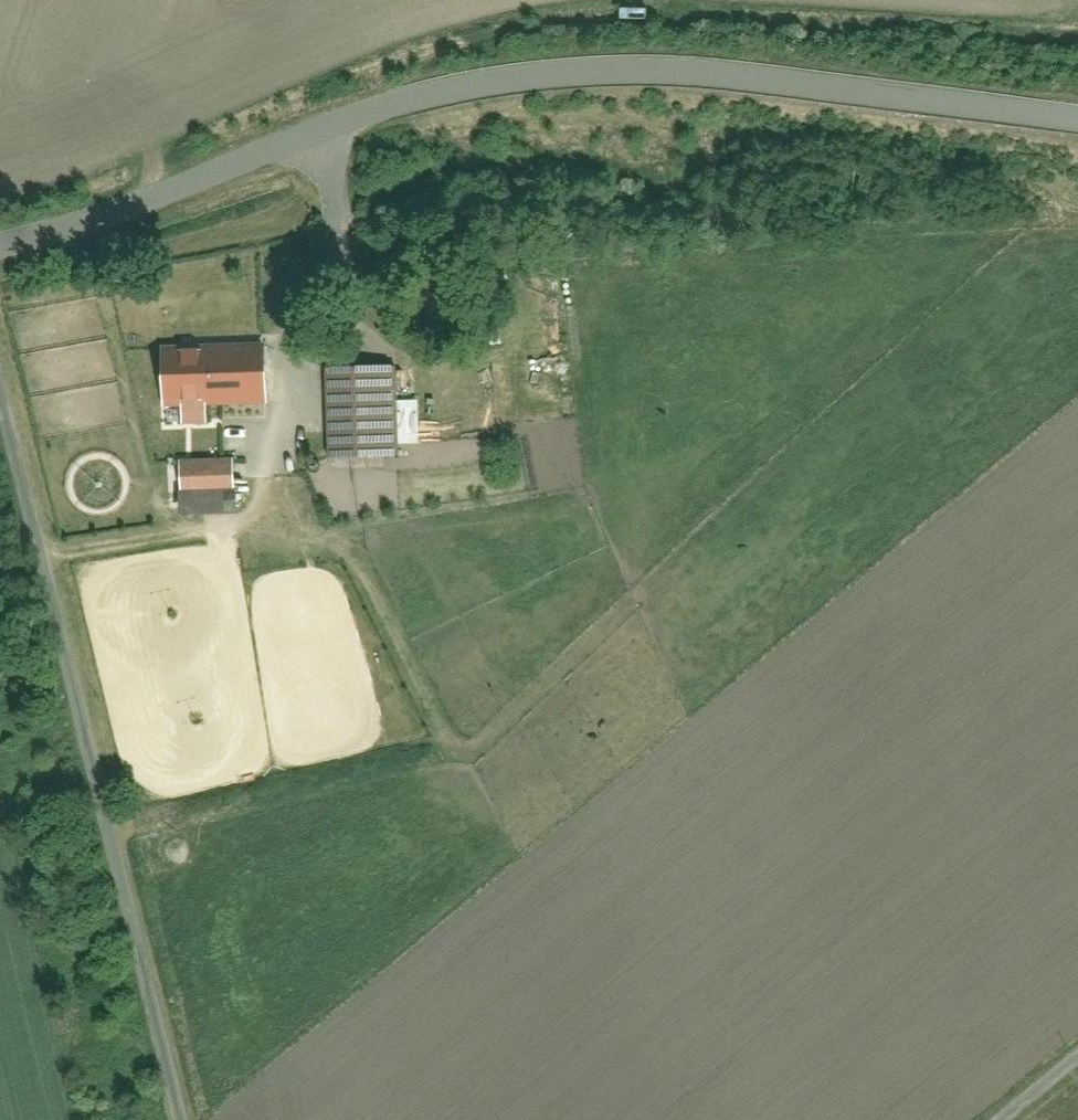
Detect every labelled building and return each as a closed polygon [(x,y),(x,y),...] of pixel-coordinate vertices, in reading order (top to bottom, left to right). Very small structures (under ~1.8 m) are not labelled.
[(263,342),(165,347),(168,403),(180,402),(181,422),(206,421),(205,401),(266,398),(263,342)] [(392,364),(326,367),(330,456),(396,453),(396,442),(394,399),(392,364)] [(396,442),(420,441),(418,398),(394,399),(396,442)] [(233,455),(180,458),(182,487),(234,484),(233,455)] [(247,510),(246,487),(189,490),(190,513),(247,510)]
